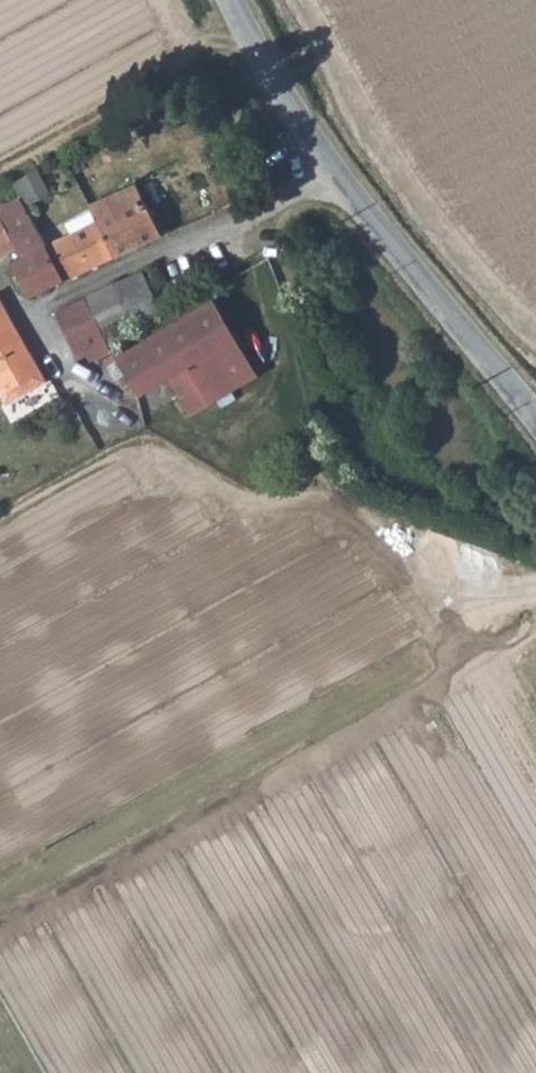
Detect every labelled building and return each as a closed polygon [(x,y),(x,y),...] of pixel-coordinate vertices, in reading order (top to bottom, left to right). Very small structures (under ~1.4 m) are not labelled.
[(47,170),(20,178),(28,204),(55,195),(47,170)] [(96,213),(114,258),(159,236),(135,183),(92,204),(96,213)] [(20,199),(0,208),(0,258),(18,249),(22,258),(13,263),(28,298),(65,282),(46,242),(20,199)] [(46,242),(65,282),(114,258),(96,213),(71,223),(74,234),(46,242)] [(158,308),(141,272),(114,284),(131,321),(158,308)] [(86,297),(111,345),(119,340),(116,328),(131,321),(114,284),(86,297)] [(15,386),(21,398),(24,396),(48,383),(0,296),(0,394),(15,386)] [(111,345),(86,297),(74,302),(55,311),(78,358),(88,354),(92,361),(114,352),(111,345)] [(212,301),(116,357),(138,396),(187,367),(188,369),(170,380),(191,415),(257,376),(212,301)]
